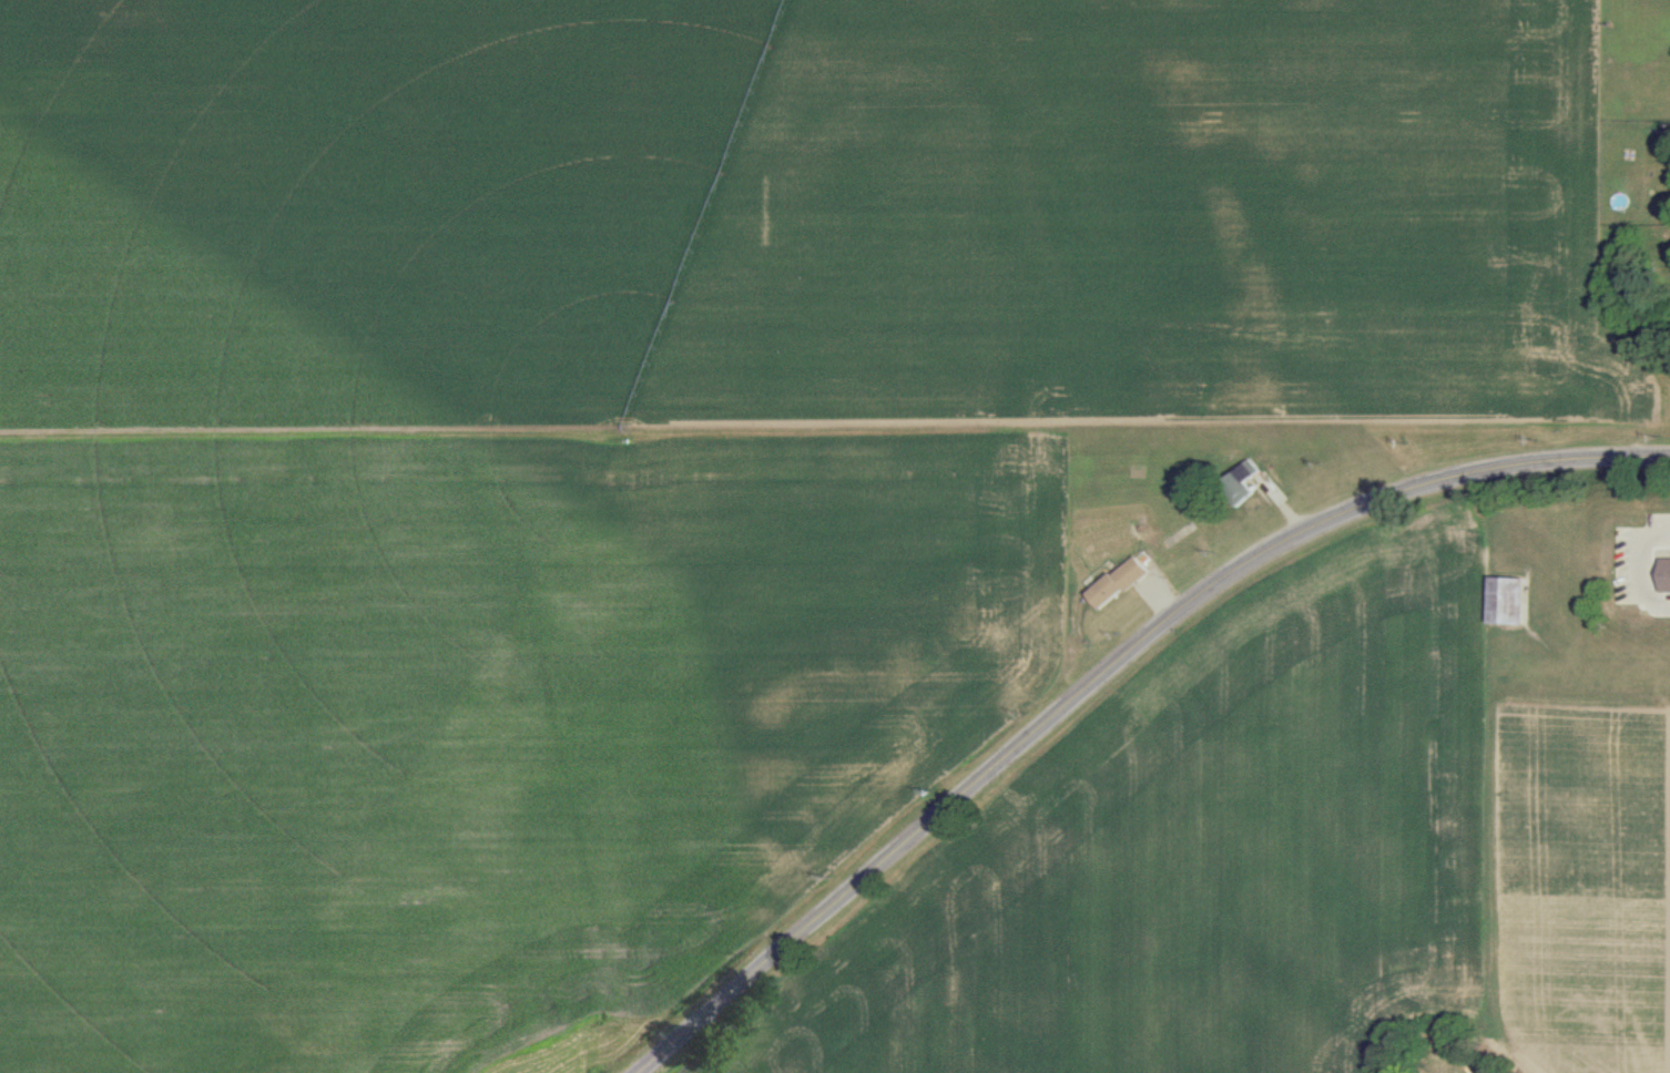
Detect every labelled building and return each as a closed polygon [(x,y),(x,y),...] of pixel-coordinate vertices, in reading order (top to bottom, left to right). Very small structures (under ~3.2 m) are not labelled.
[(1258,470),(1248,458),(1217,484),(1235,506),(1252,492),(1244,481),(1258,470)] [(1148,572),(1134,554),(1085,593),(1099,610),(1148,572)] [(1524,576),(1487,576),(1487,622),(1524,622),(1524,576)]
